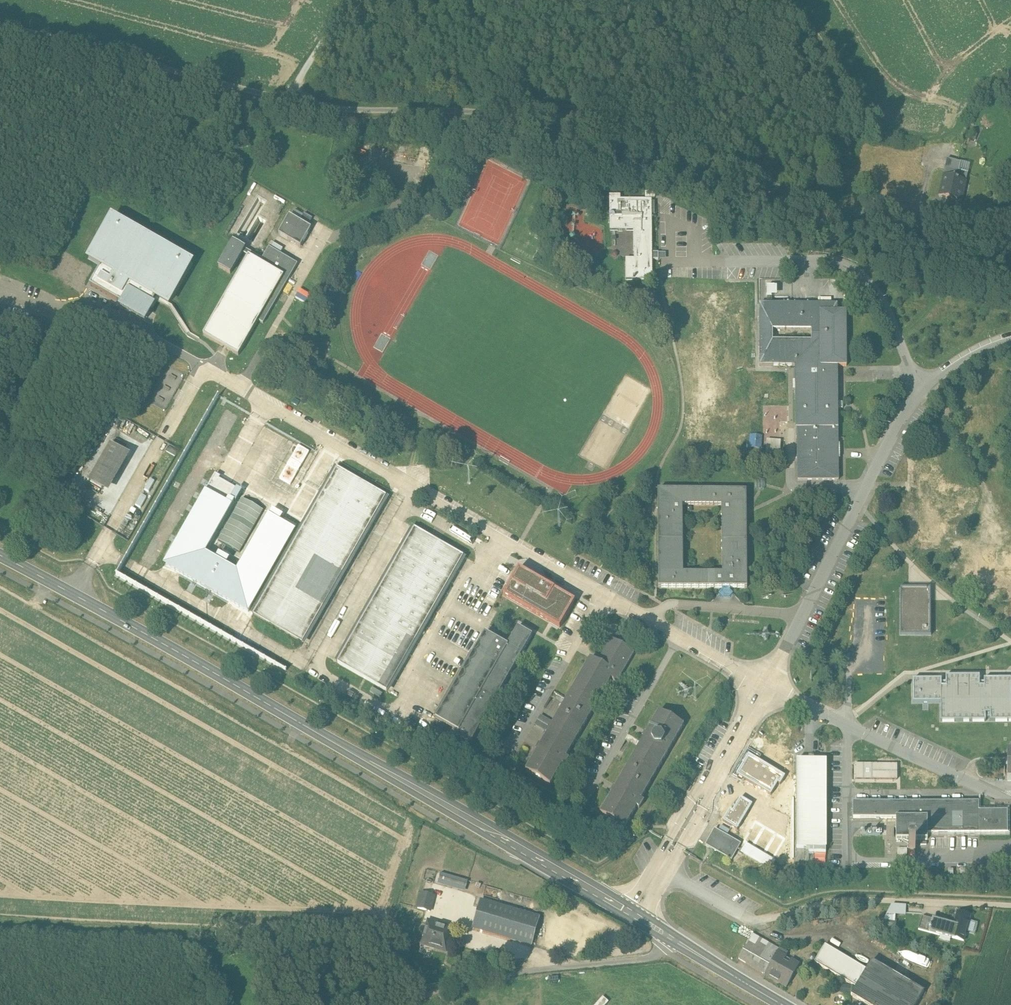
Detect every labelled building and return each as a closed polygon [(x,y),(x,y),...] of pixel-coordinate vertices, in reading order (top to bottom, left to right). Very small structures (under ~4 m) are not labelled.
[(976,130),(970,127),(968,132),(974,135),(976,130)] [(960,160),(947,157),(946,162),(968,167),(969,162),(960,160)] [(968,167),(946,162),(940,186),(962,192),(968,167)] [(651,203),(620,203),(619,199),(610,200),(610,232),(634,231),(635,261),(626,261),(626,280),(652,280),(651,203)] [(311,228),(289,215),(278,234),(300,246),(311,228)] [(191,264),(112,219),(90,258),(102,265),(91,285),(123,303),(121,306),(145,319),(158,296),(169,302),(191,264)] [(233,242),(218,267),(230,274),(245,249),(233,242)] [(297,264),(269,248),(260,263),(284,276),(259,321),(263,324),(297,264)] [(248,256),(203,335),(238,356),(259,321),(284,276),(260,263),(248,256)] [(795,366),(796,429),(797,429),(838,427),(837,366),(820,366),(819,312),(837,312),(837,304),(759,305),(760,367),(795,366)] [(846,365),(846,312),(837,312),(819,312),(820,366),(837,366),(846,365)] [(838,427),(797,429),(797,480),(838,479),(838,427)] [(781,442),(768,441),(767,454),(779,455),(781,442)] [(132,455),(111,443),(89,481),(110,493),(132,455)] [(178,451),(168,445),(165,450),(175,456),(178,451)] [(311,454),(299,446),(279,479),(291,486),(311,454)] [(339,469),(255,616),(300,641),(384,494),(339,469)] [(747,491),(658,492),(659,590),(726,588),(747,588),(747,491)] [(164,566),(248,615),(295,535),(269,520),(236,576),(205,557),(234,509),(207,493),(164,566)] [(265,512),(242,500),(219,544),(241,556),(265,512)] [(416,529),(339,664),(384,690),(461,554),(416,529)] [(519,569),(504,596),(559,628),(575,602),(519,569)] [(930,588),(900,588),(901,635),(931,635),(930,588)] [(881,673),(880,597),(858,598),(858,635),(845,635),(845,654),(858,654),(858,673),(881,673)] [(506,645),(484,633),(433,723),(442,728),(444,724),(457,731),(454,736),(469,744),(532,635),(517,626),(506,645)] [(590,657),(525,770),(550,784),(561,764),(564,766),(569,757),(567,756),(611,678),(617,682),(634,652),(610,638),(597,661),(590,657)] [(987,681),(987,690),(980,691),(980,679),(948,680),(948,691),(941,691),(941,682),(912,683),(912,705),(942,704),(943,724),(985,723),(985,715),(992,715),(992,725),(1010,725),(1010,681),(987,681)] [(659,710),(600,813),(624,827),(636,806),(639,808),(643,800),(641,799),(683,724),(659,710)] [(827,761),(797,761),(797,850),(827,850),(827,761)] [(978,810),(978,801),(852,803),(853,818),(895,817),(896,817),(927,817),(927,833),(979,832),(978,810)] [(1007,810),(978,810),(979,832),(1007,832),(1007,810)] [(927,817),(896,817),(895,817),(895,840),(927,839),(927,833),(927,817)] [(751,825),(744,838),(753,843),(739,867),(748,872),(749,870),(755,858),(761,848),(769,834),(751,825)] [(741,843),(717,829),(708,846),(732,859),(737,850),(741,843)] [(468,882),(441,874),(439,881),(466,888),(468,882)] [(434,897),(422,894),(418,909),(430,912),(434,897)] [(539,917),(483,901),(474,931),(530,947),(539,917)] [(970,918),(958,915),(955,925),(954,929),(966,933),(970,918)] [(930,918),(922,916),(918,929),(926,931),(930,918)] [(933,919),(929,932),(934,933),(937,920),(933,919)] [(955,925),(937,920),(934,933),(949,938),(952,928),(954,929),(955,925)] [(453,929),(429,923),(424,941),(434,943),(433,947),(447,951),(453,929)] [(954,929),(952,928),(949,938),(964,942),(967,933),(966,933),(954,929)] [(779,950),(753,935),(751,935),(739,959),(751,966),(765,975),(779,950)] [(867,970),(825,945),(815,963),(857,987),(867,970)] [(787,953),(780,949),(779,950),(765,975),(781,984),(782,982),(788,985),(799,965),(785,958),(787,953)] [(872,961),(867,970),(857,987),(851,996),(866,1004),(916,1004),(924,992),(872,961)] [(608,1001),(602,995),(593,1004),(605,1004),(608,1001)]
